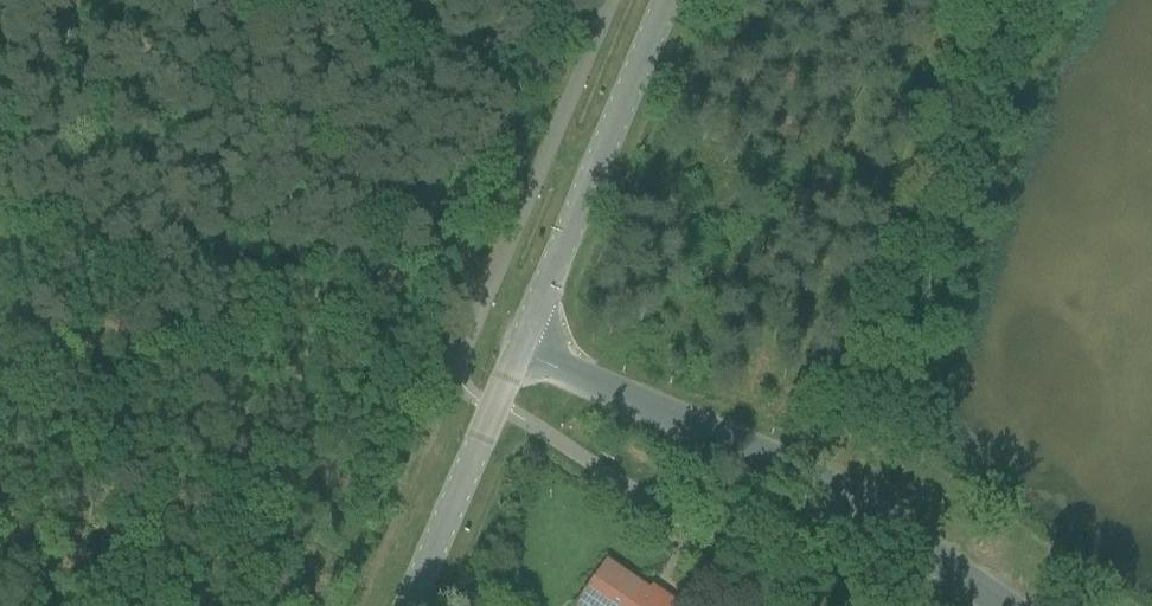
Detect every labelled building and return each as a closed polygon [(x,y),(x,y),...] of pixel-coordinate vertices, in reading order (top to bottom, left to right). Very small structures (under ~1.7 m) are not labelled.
[(604,447),(604,448),(600,454),(607,458),(611,452),(604,447)] [(590,593),(605,602),(603,605),(681,605),(662,594),(663,593),(662,592),(658,597),(608,566),(609,565),(608,564),(590,593)]
